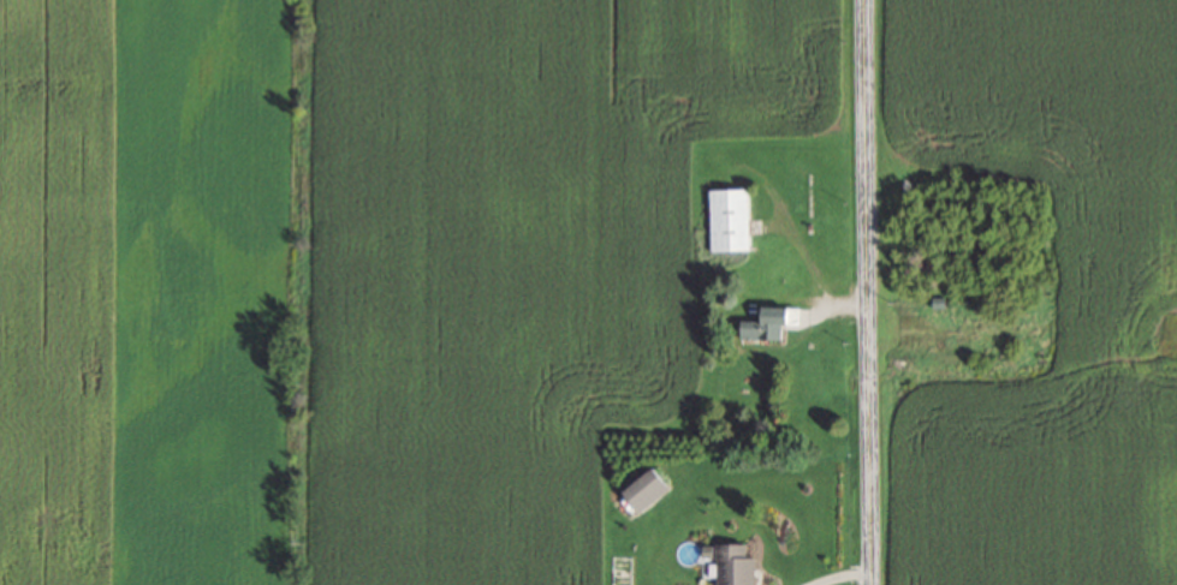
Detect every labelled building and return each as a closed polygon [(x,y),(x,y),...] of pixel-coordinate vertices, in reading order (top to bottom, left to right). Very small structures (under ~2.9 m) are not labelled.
[(713,251),(753,251),(752,188),(711,189),(713,251)] [(760,320),(739,320),(739,340),(785,340),(785,327),(803,327),(803,307),(760,307),(760,320)] [(673,485),(656,467),(626,494),(644,513),(673,485)] [(756,544),(717,544),(717,584),(756,584),(756,544)]
